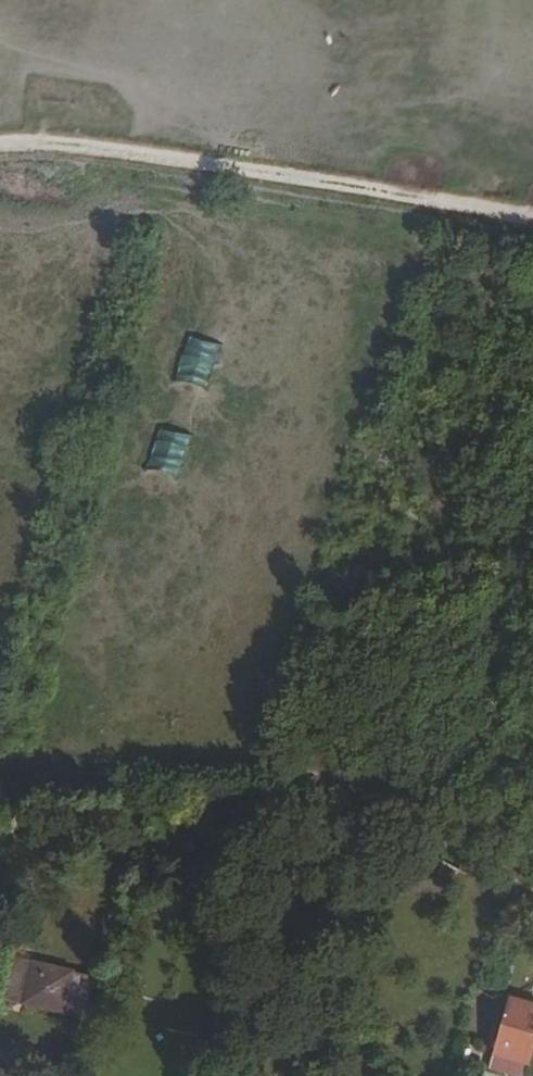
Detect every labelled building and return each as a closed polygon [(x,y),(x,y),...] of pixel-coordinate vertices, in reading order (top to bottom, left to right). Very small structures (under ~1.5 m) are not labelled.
[(175,380),(206,387),(217,344),(185,337),(175,380)] [(176,481),(191,436),(160,426),(145,471),(176,481)] [(30,957),(21,996),(82,1011),(92,972),(30,957)] [(509,993),(492,1048),(528,1059),(532,1044),(532,1001),(509,993)]
